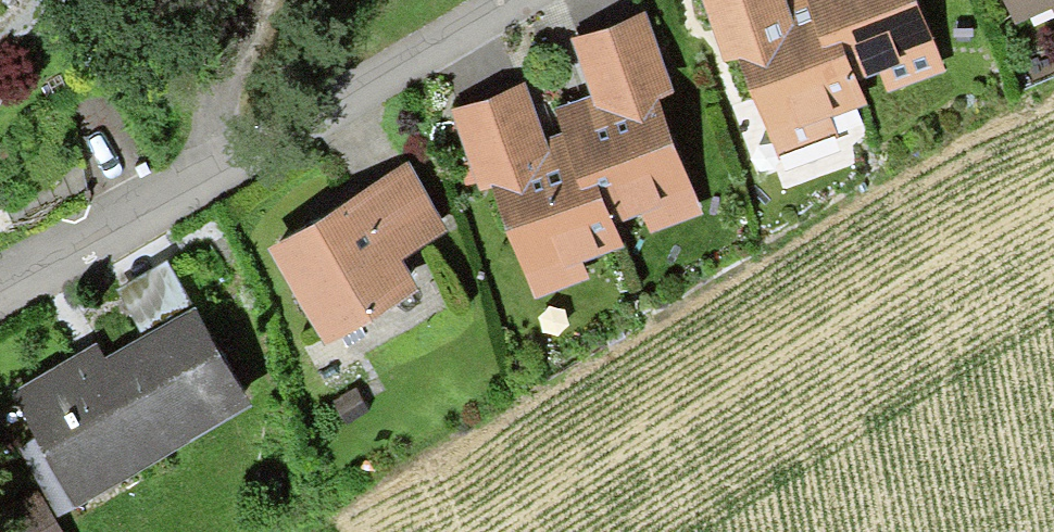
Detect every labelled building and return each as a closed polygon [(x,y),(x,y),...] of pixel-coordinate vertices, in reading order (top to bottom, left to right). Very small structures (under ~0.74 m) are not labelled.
[(814,0),(804,0),(778,9),(775,0),(705,0),(718,34),(733,28),(770,128),(772,127),(781,152),(819,138),(810,114),(851,99),(814,0)] [(851,99),(852,98),(843,75),(923,45),(906,0),(814,0),(851,99)] [(597,102),(562,115),(560,115),(569,139),(600,217),(680,187),(643,87),(658,81),(636,20),(574,43),(597,102)] [(493,176),(527,270),(609,240),(600,217),(569,139),(538,150),(515,90),(454,113),(479,181),(493,176)] [(436,227),(402,171),(275,246),(325,331),(403,286),(385,257),(436,227)] [(241,396),(192,312),(84,376),(75,361),(12,398),(61,482),(119,448),(127,463),(241,396)] [(330,402),(342,425),(366,413),(354,390),(330,402)]
